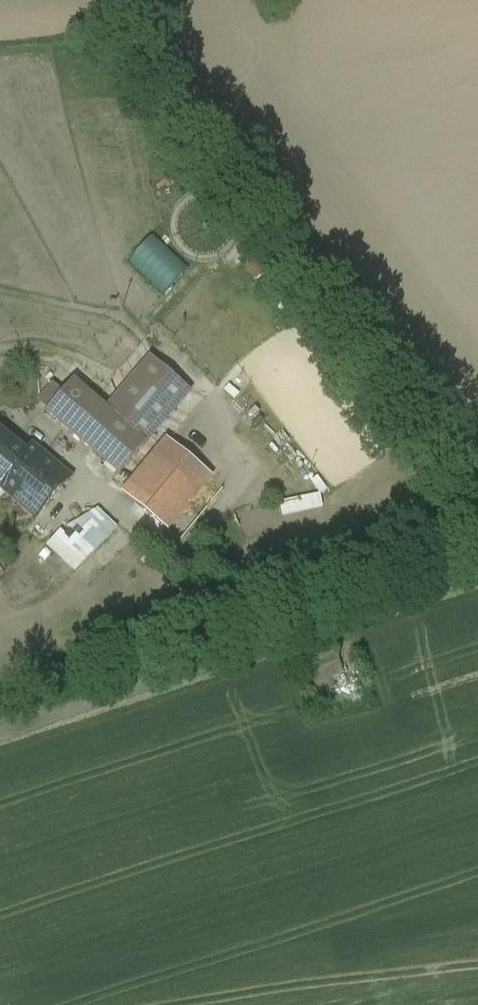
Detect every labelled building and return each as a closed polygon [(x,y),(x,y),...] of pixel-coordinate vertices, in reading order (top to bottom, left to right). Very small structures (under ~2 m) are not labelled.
[(150,359),(107,409),(146,443),(190,392),(150,359)] [(107,409),(73,381),(47,412),(120,474),(146,443),(107,409)] [(0,431),(0,483),(1,484),(26,453),(0,431)] [(70,479),(31,447),(26,453),(1,484),(39,516),(70,479)] [(182,478),(156,457),(125,494),(151,515),(182,478)] [(285,516),(325,506),(322,492),(281,502),(285,516)] [(47,545),(77,572),(119,525),(95,504),(70,532),(64,526),(47,545)] [(331,646),(294,659),(306,691),(343,677),(331,646)]
